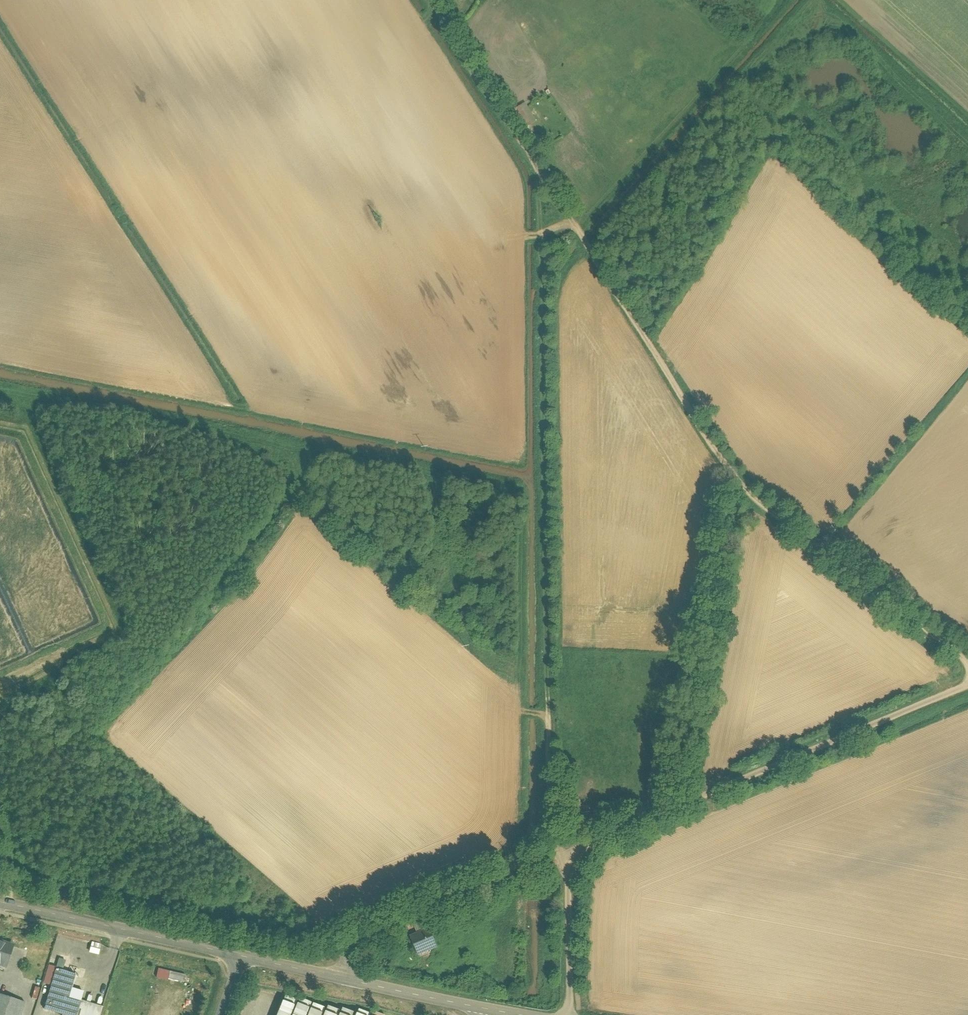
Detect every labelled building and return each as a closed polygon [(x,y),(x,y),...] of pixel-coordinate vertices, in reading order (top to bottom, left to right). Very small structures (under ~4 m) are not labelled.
[(439,945),(429,926),(410,935),(419,955),(439,945)] [(0,939),(0,972),(3,972),(12,943),(0,939)] [(79,1002),(67,999),(74,975),(54,969),(42,1010),(60,1014),(76,1014),(79,1002)] [(158,969),(156,977),(167,980),(169,972),(158,969)] [(24,1004),(0,998),(0,1014),(21,1014),(24,1004)] [(322,1006),(309,1002),(308,1004),(294,999),(293,1004),(279,1000),(274,1014),(319,1014),(322,1006)] [(322,1014),(335,1014),(337,1009),(326,1005),(322,1014)]
